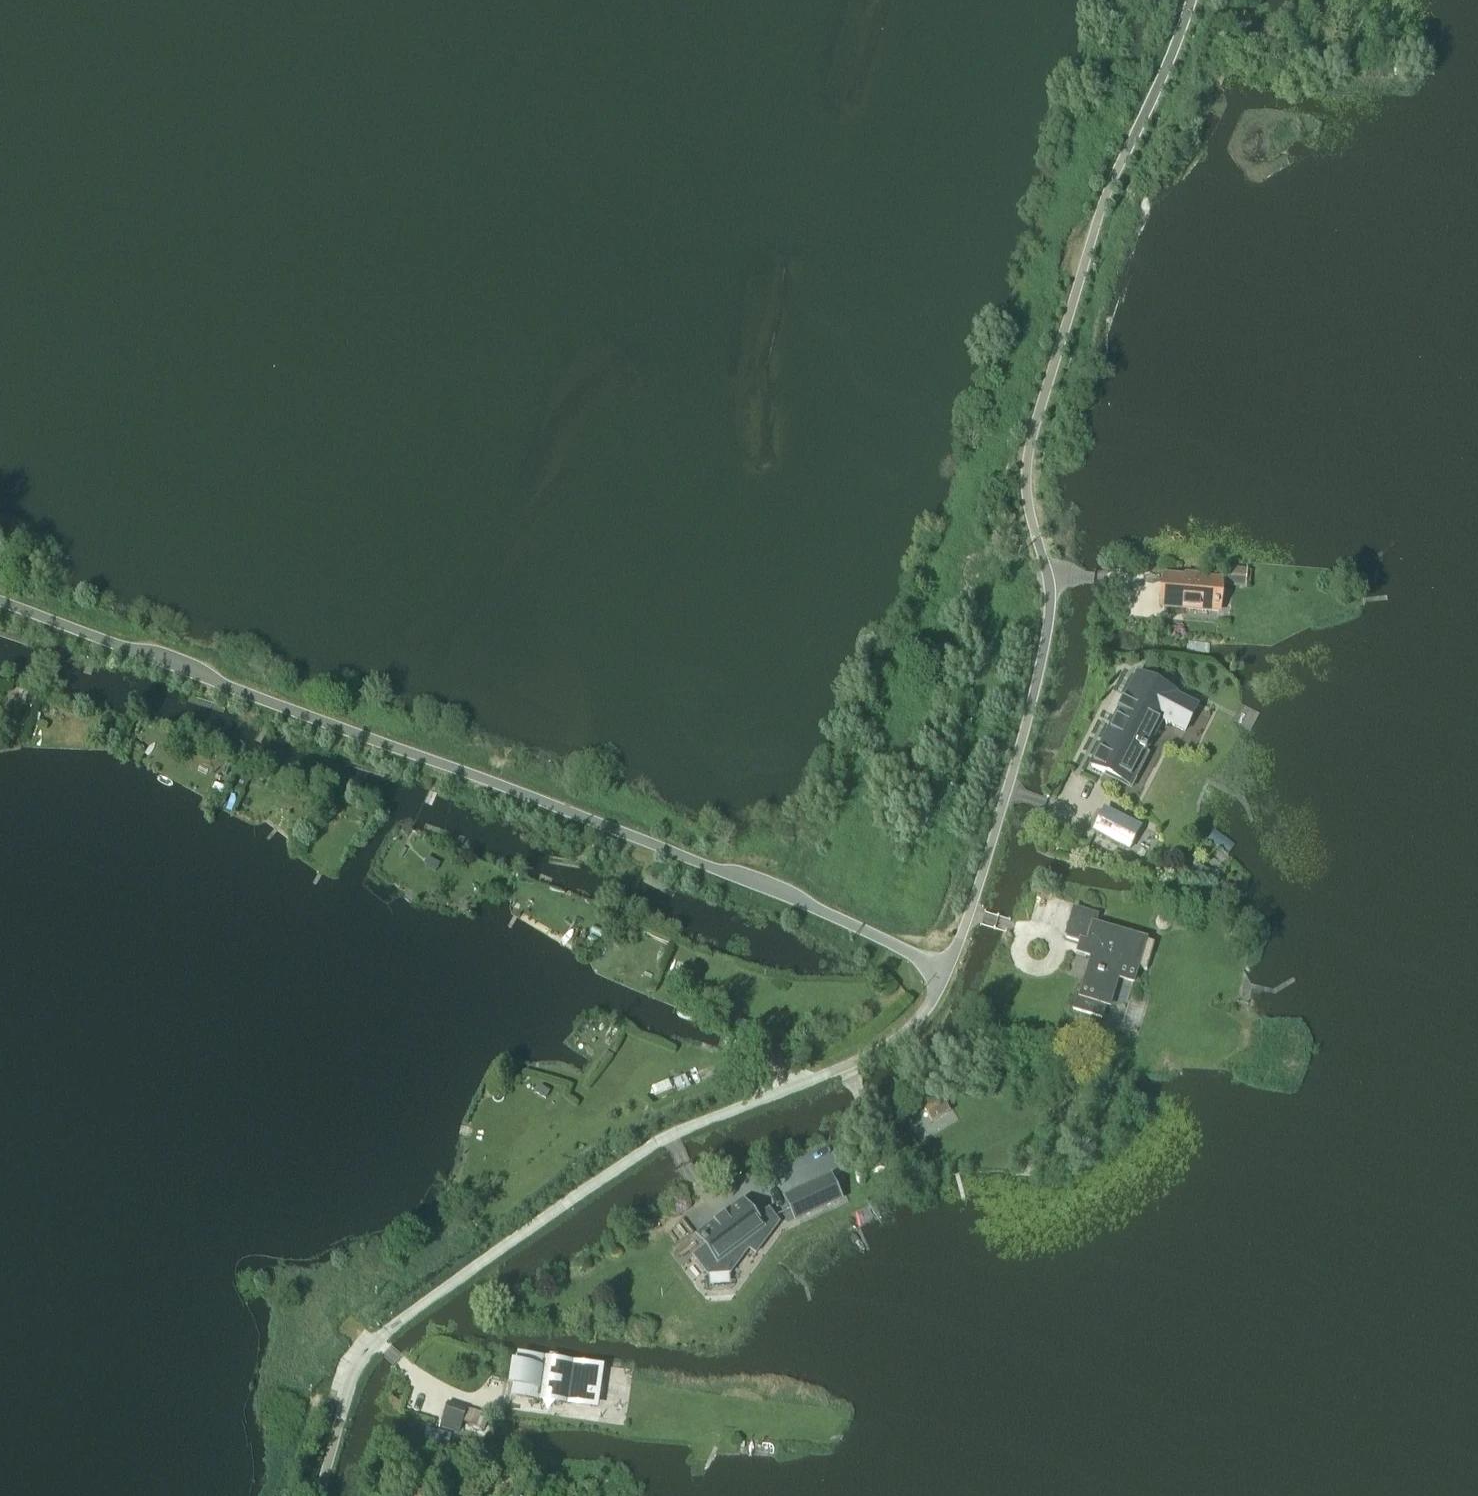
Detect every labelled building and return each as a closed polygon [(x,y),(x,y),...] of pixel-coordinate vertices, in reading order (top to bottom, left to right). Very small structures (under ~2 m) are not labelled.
[(1296,68),(1300,54),(1290,51),(1286,65),(1296,68)] [(1226,568),(1225,586),(1245,587),(1247,570),(1226,568)] [(1223,583),(1165,578),(1163,607),(1221,612),(1223,583)] [(1128,786),(1162,720),(1185,732),(1197,709),(1174,697),(1175,695),(1138,676),(1092,767),(1128,786)] [(32,692),(27,707),(34,709),(39,695),(32,692)] [(242,777),(236,790),(243,793),(249,781),(242,777)] [(1092,832),(1129,851),(1140,829),(1103,810),(1092,832)] [(428,857),(424,864),(436,872),(440,864),(428,857)] [(1194,869),(1191,883),(1214,887),(1217,873),(1194,869)] [(1077,995),(1073,1011),(1103,1019),(1106,1007),(1111,1008),(1120,980),(1133,984),(1136,971),(1145,941),(1095,926),(1098,917),(1074,909),(1065,939),(1088,946),(1085,955),(1093,958),(1084,988),(1096,992),(1093,1000),(1077,995)] [(615,933),(628,939),(631,932),(618,926),(615,933)] [(737,1020),(733,1030),(745,1034),(748,1024),(737,1020)] [(678,1093),(690,1087),(685,1076),(672,1081),(678,1093)] [(930,1123),(949,1112),(941,1096),(921,1107),(930,1123)] [(786,1198),(795,1220),(841,1200),(831,1178),(786,1198)] [(708,1276),(709,1292),(732,1290),(730,1274),(749,1249),(756,1254),(778,1224),(769,1211),(756,1221),(743,1203),(725,1217),(724,1216),(724,1217),(724,1218),(715,1225),(715,1224),(714,1224),(714,1225),(699,1237),(707,1248),(694,1257),(708,1276)] [(513,1386),(517,1386),(515,1397),(590,1407),(596,1368),(525,1358),(524,1368),(516,1367),(514,1380),(513,1386)] [(484,1429),(489,1417),(448,1403),(447,1406),(444,1415),(440,1426),(459,1432),(462,1422),(484,1429)]
